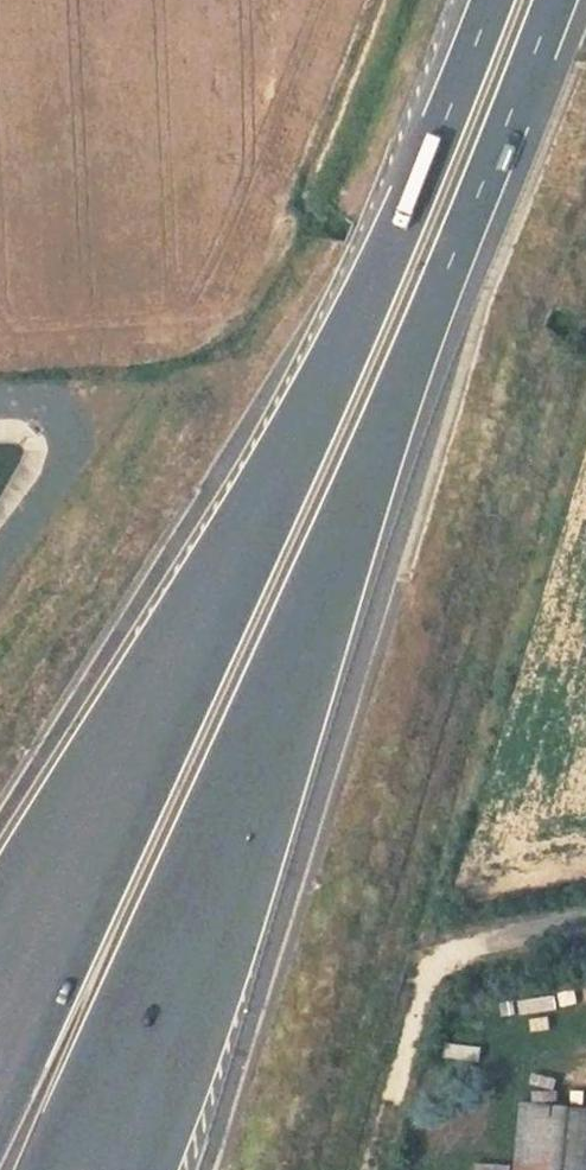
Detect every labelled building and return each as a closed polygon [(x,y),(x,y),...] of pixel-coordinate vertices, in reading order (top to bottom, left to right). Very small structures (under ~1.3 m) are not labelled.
[(525,1110),(520,1169),(585,1169),(585,1116),(525,1110)]
